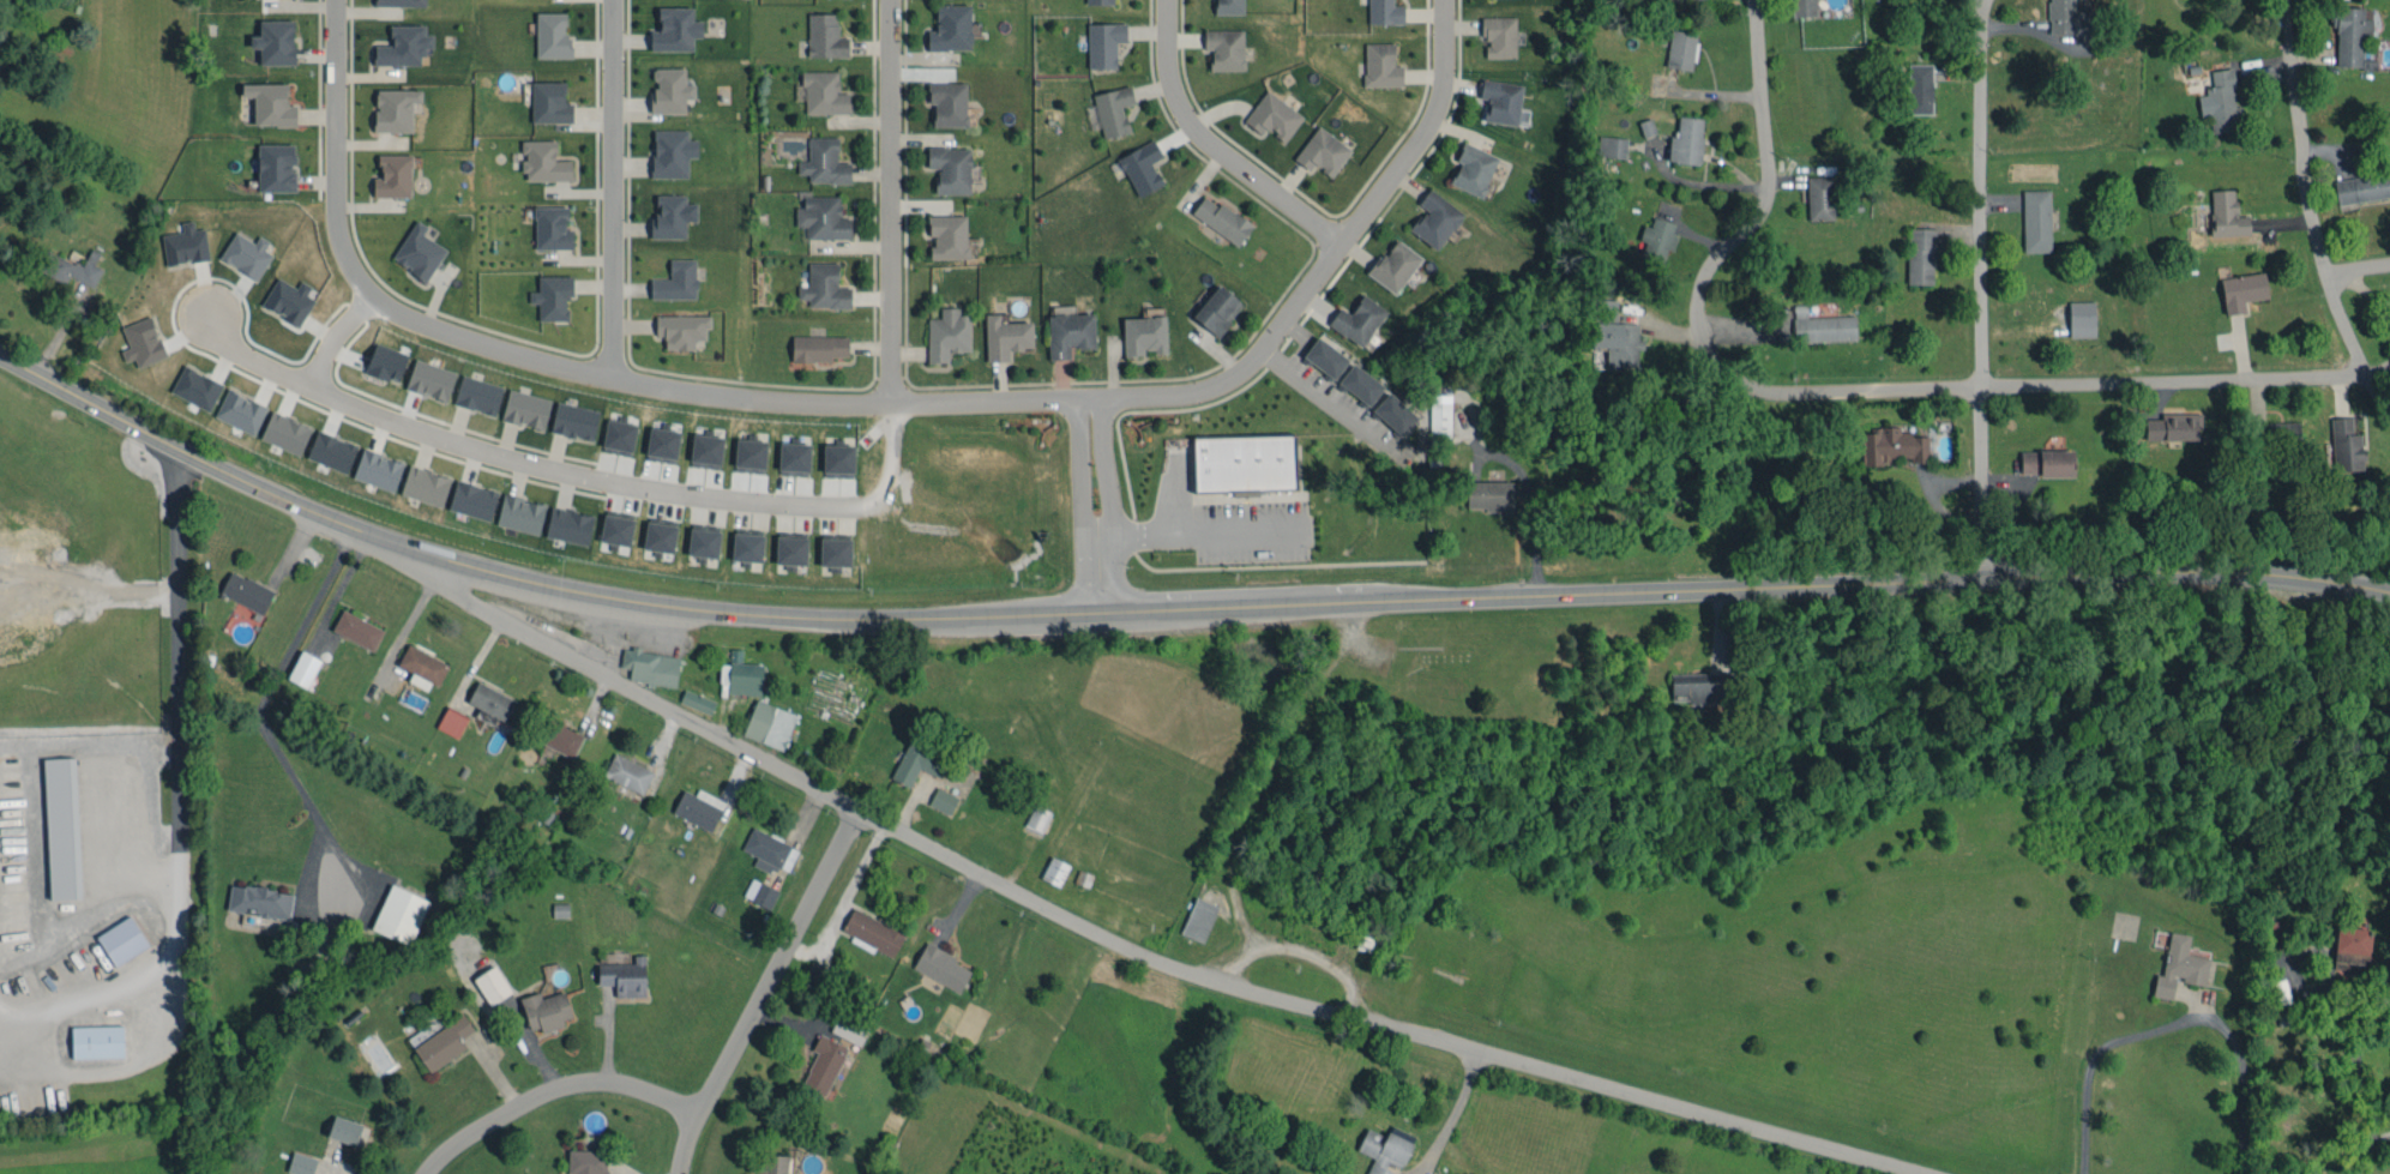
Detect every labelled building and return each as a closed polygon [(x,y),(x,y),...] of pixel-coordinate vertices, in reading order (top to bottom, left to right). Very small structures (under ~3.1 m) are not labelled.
[(1211,11),(1240,10),(1240,0),(1211,0),(1211,11)] [(1401,2),(1391,2),(1391,0),(1364,0),(1364,20),(1401,21),(1401,2)] [(1811,0),(1788,0),(1788,13),(1811,13),(1811,0)] [(2045,30),(2091,31),(2091,9),(2070,8),(2071,0),(2045,0),(2045,30)] [(924,47),(968,46),(967,1),(932,2),(933,27),(923,27),(924,47)] [(690,4),(655,4),(655,25),(644,25),(644,47),(689,48),(689,35),(699,35),(699,18),(690,17),(690,4)] [(567,54),(567,32),(562,32),(562,9),(531,10),(532,55),(567,54)] [(804,54),(845,53),(844,34),(833,34),(833,10),(803,11),(804,54)] [(1512,14),(1478,14),(1478,35),(1483,35),(1483,55),(1512,55),(1512,14)] [(256,63),(291,61),(290,16),(255,18),(256,32),(246,32),(247,45),(255,45),(256,63)] [(1084,66),(1112,66),(1112,38),(1122,38),(1122,20),(1083,20),(1084,66)] [(421,21),(386,22),(386,41),(370,41),(370,62),(419,62),(419,45),(430,45),(430,31),(421,31),(421,21)] [(1208,67),(1240,66),(1240,26),(1200,27),(1200,46),(1207,46),(1208,67)] [(1663,65),(1688,67),(1692,29),(1667,27),(1663,65)] [(1398,62),(1391,62),(1390,40),(1360,40),(1361,84),(1399,83),(1398,62)] [(1928,60),(1904,61),(1906,111),(1930,110),(1928,60)] [(681,65),(650,66),(651,87),(644,87),(644,110),(682,110),(681,95),(691,95),(691,81),(682,81),(681,65)] [(2210,131),(2244,125),(2239,102),(2234,103),(2228,65),(2207,68),(2210,83),(2202,85),(2210,131)] [(800,110),(846,110),(846,90),(834,90),(834,68),(800,68),(800,110)] [(1522,123),(1525,107),(1516,106),(1520,82),(1479,75),(1475,93),(1483,95),(1480,116),(1522,123)] [(527,120),(568,119),(568,100),(562,100),(561,78),(527,79),(527,120)] [(930,124),(963,123),(963,80),(924,81),(925,101),(930,101),(930,124)] [(282,81),(238,81),(238,94),(249,94),(250,123),(292,123),(292,102),(283,102),(282,81)] [(1099,136),(1126,130),(1119,103),(1131,100),(1127,83),(1089,91),(1099,136)] [(417,87),(372,87),(371,128),(408,129),(408,100),(417,100),(417,87)] [(1240,119),(1258,131),(1260,128),(1281,141),(1299,111),(1261,87),(1240,119)] [(1699,115),(1674,114),(1674,133),(1665,133),(1665,160),(1698,161),(1699,115)] [(1327,175),(1347,147),(1314,123),(1290,156),(1308,168),(1312,163),(1327,175)] [(683,126),(649,127),(649,174),(684,174),(684,154),(694,154),(693,136),(684,136),(683,126)] [(847,180),(846,159),(834,159),(834,133),(805,134),(805,158),(793,158),(793,171),(804,171),(804,180),(847,180)] [(1622,134),(1594,133),(1593,153),(1622,154),(1622,134)] [(520,177),(568,178),(568,157),(552,157),(553,138),(517,137),(517,150),(520,150),(520,177)] [(1132,195),(1160,182),(1149,158),(1158,154),(1150,137),(1114,154),(1132,195)] [(1478,195),(1496,154),(1460,139),(1451,157),(1456,159),(1446,181),(1478,195)] [(254,186),(290,187),(291,141),(254,141),(254,186)] [(967,191),(966,144),(923,145),(923,165),(932,165),(932,191),(967,191)] [(369,193),(407,194),(408,152),(376,151),(376,174),(370,174),(369,193)] [(2389,194),(2389,169),(2330,177),(2334,202),(2389,194)] [(1804,217),(1829,216),(1828,173),(1803,173),(1804,217)] [(1434,248),(1462,211),(1427,185),(1413,203),(1419,208),(1405,226),(1434,248)] [(2207,187),(2209,233),(2248,231),(2247,212),(2234,213),(2233,186),(2207,187)] [(2020,249),(2048,249),(2046,187),(2018,187),(2020,249)] [(682,192),(651,191),(651,210),(644,210),(644,235),(681,235),(682,192)] [(1236,244),(1250,222),(1201,191),(1187,212),(1236,244)] [(847,235),(847,215),(836,215),(836,193),(799,193),(799,203),(791,203),(791,223),(802,223),(802,235),(847,235)] [(569,245),(569,227),(564,227),(563,203),(530,203),(531,246),(569,245)] [(928,256),(964,256),(964,212),(924,213),(924,233),(927,233),(928,256)] [(1636,237),(1641,239),(1637,257),(1660,262),(1663,246),(1670,248),(1674,231),(1669,230),(1672,219),(1649,214),(1647,223),(1639,222),(1636,237)] [(387,255),(422,277),(442,244),(418,229),(423,221),(411,215),(387,255)] [(1932,226),(1905,225),(1904,281),(1931,282),(1932,226)] [(1395,292),(1418,253),(1388,235),(1365,274),(1395,292)] [(61,278),(64,271),(89,282),(98,263),(89,259),(95,247),(86,244),(78,261),(42,245),(33,266),(61,278)] [(646,296),(692,295),(691,255),(665,256),(665,274),(646,275),(646,296)] [(834,259),(804,259),(804,282),(793,283),(793,296),(804,296),(804,305),(847,305),(847,284),(834,284),(834,259)] [(2266,294),(2262,268),(2217,276),(2223,313),(2244,309),(2243,299),(2266,294)] [(569,273),(534,273),(533,288),(524,288),(524,300),(534,300),(534,317),(564,318),(564,296),(569,296),(569,273)] [(1189,313),(1214,336),(1229,320),(1225,316),(1239,301),(1217,282),(1189,313)] [(1384,308),(1360,291),(1347,310),(1336,303),(1324,321),(1358,345),(1384,308)] [(2092,334),(2091,298),(2065,298),(2066,334),(2092,334)] [(1853,337),(1852,312),(1803,314),(1803,302),(1790,303),(1791,339),(1853,337)] [(923,360),(945,361),(945,349),(966,349),(967,312),(955,312),(955,304),(937,304),(936,315),(924,315),(923,360)] [(981,311),(982,359),(1006,358),(1006,346),(1029,346),(1029,319),(996,320),(996,311),(981,311)] [(704,313),(652,312),(652,333),(661,333),(661,347),(690,347),(690,336),(704,336),(704,313)] [(1091,312),(1045,312),(1045,357),(1066,356),(1065,346),(1091,345),(1091,312)] [(1163,349),(1163,314),(1119,314),(1120,353),(1140,353),(1140,349),(1163,349)] [(788,358),(828,359),(828,353),(845,354),(845,334),(788,332),(788,358)] [(1333,377),(1346,356),(1312,335),(1299,356),(1333,377)] [(393,379),(404,350),(371,338),(361,366),(393,379)] [(452,369),(412,354),(401,381),(442,397),(452,369)] [(1335,380),(1365,404),(1380,385),(1350,361),(1335,380)] [(491,412),(500,383),(458,370),(449,399),(491,412)] [(498,415),(541,424),(547,394),(504,385),(498,415)] [(1369,408),(1398,434),(1414,416),(1386,390),(1369,408)] [(1425,440),(1446,441),(1447,391),(1426,391),(1425,440)] [(546,425),(588,437),(596,408),(553,396),(546,425)] [(308,423),(268,406),(256,434),(296,451),(308,423)] [(2198,410),(2158,409),(2158,416),(2143,415),(2142,437),(2197,438),(2198,410)] [(2328,415),(2330,469),(2360,468),(2359,430),(2349,431),(2349,414),(2328,415)] [(632,419),(602,415),(599,443),(629,446),(632,419)] [(642,450),(673,453),(676,426),(645,423),(642,450)] [(1859,458),(1907,457),(1907,459),(1925,459),(1924,433),(1907,433),(1907,428),(1895,429),(1895,424),(1859,425),(1859,458)] [(303,453),(342,468),(353,441),(313,426),(303,453)] [(687,457),(718,459),(719,432),(688,430),(687,457)] [(1192,489),(1293,487),(1291,432),(1191,435),(1192,489)] [(731,462),(762,464),(763,436),(732,435),(731,462)] [(806,469),(807,439),(776,438),(775,468),(806,469)] [(851,440),(820,440),(820,467),(850,468),(851,440)] [(400,458),(359,443),(348,472),(389,487),(400,458)] [(2018,473),(2072,474),(2072,448),(2018,447),(2018,473)] [(447,473),(405,460),(396,490),(437,503),(447,473)] [(486,517),(494,487),(452,476),(444,505),(486,517)] [(1464,506),(1510,507),(1510,480),(1464,479),(1464,506)] [(534,530),(542,499),(499,489),(491,520),(534,530)] [(585,539),(589,509),(545,504),(542,535),(585,539)] [(627,541),(630,513),(599,510),(597,537),(627,541)] [(673,520),(642,517),(640,545),(671,547),(673,520)] [(714,553),(717,526),(687,523),(684,550),(714,553)] [(760,529),(729,528),(728,555),(759,556),(760,529)] [(804,532),(773,531),(772,558),(803,560),(804,532)] [(847,561),(848,533),(816,533),(816,561),(847,561)] [(215,588),(258,610),(270,588),(227,566),(215,588)] [(368,646),(379,626),(339,605),(328,625),(368,646)] [(427,677),(434,681),(445,661),(404,639),(394,660),(409,668),(404,677),(422,686),(427,677)] [(672,682),(676,651),(618,644),(616,663),(626,664),(624,676),(672,682)] [(317,655),(297,645),(283,674),(303,684),(317,655)] [(715,679),(723,679),(723,689),(758,691),(759,660),(716,658),(715,679)] [(463,699),(509,721),(520,700),(473,677),(463,699)] [(675,700),(707,709),(711,695),(678,686),(675,700)] [(739,731),(779,746),(792,710),(752,695),(739,731)] [(432,725),(454,734),(463,712),(441,704),(432,725)] [(935,773),(943,756),(905,737),(887,773),(905,783),(915,763),(935,773)] [(649,765),(609,749),(599,773),(639,789),(649,765)] [(924,799),(945,811),(955,794),(934,782),(924,799)] [(669,809),(707,827),(721,797),(693,785),(691,791),(679,786),(669,809)] [(749,861),(773,871),(786,840),(747,824),(738,846),(752,852),(749,861)] [(223,907),(285,914),(289,888),(226,880),(223,907)] [(367,925),(406,941),(425,895),(386,880),(367,925)] [(1175,930),(1198,939),(1213,902),(1191,893),(1175,930)] [(890,952),(901,928),(849,904),(838,928),(890,952)] [(92,932),(110,962),(144,941),(126,911),(92,932)] [(2202,980),(2206,954),(2184,950),(2187,931),(2166,928),(2159,971),(2152,970),(2149,992),(2169,995),(2172,975),(2202,980)] [(909,966),(957,986),(968,961),(920,941),(909,966)] [(612,994),(642,993),(641,951),(630,951),(630,959),(594,960),(594,980),(611,980),(612,994)] [(526,1028),(568,1017),(560,987),(537,994),(535,988),(516,993),(526,1028)] [(469,1027),(462,1013),(409,1039),(422,1066),(462,1046),(456,1034),(469,1027)] [(119,1053),(118,1021),(67,1022),(68,1054),(119,1053)] [(807,1046),(813,1049),(797,1081),(819,1092),(844,1044),(815,1030),(807,1046)] [(358,1118),(329,1111),(324,1134),(352,1141),(358,1118)] [(1394,1170),(1382,1166),(1384,1160),(1400,1165),(1410,1138),(1385,1128),(1384,1132),(1363,1124),(1354,1148),(1369,1153),(1361,1173),(1393,1173),(1394,1170)] [(602,1146),(564,1146),(563,1169),(572,1169),(572,1173),(602,1173),(602,1146)] [(312,1155),(289,1147),(282,1168),(302,1173),(306,1173),(312,1155)] [(784,1151),(754,1150),(753,1173),(783,1173),(784,1151)]
